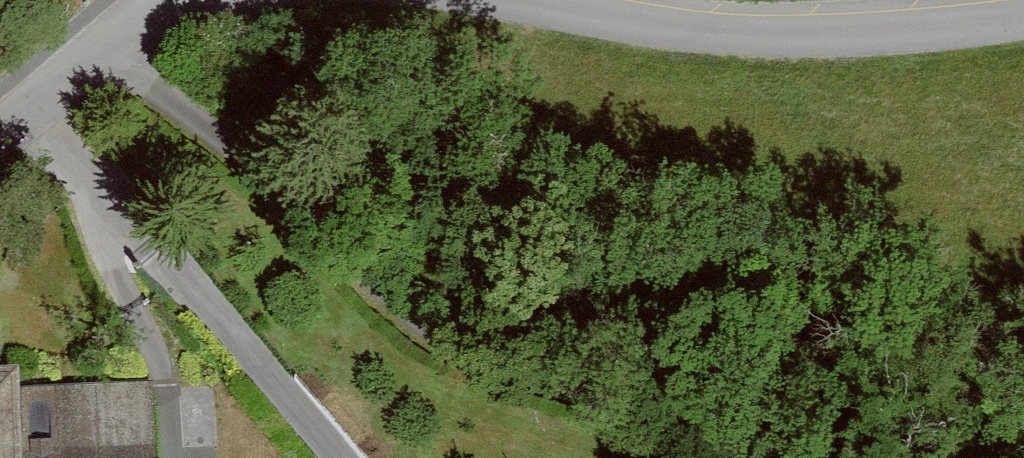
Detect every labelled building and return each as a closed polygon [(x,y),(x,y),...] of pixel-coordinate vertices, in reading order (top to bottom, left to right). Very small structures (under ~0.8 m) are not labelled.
[(146,380),(10,384),(9,362),(0,362),(0,457),(148,457),(146,380)]
